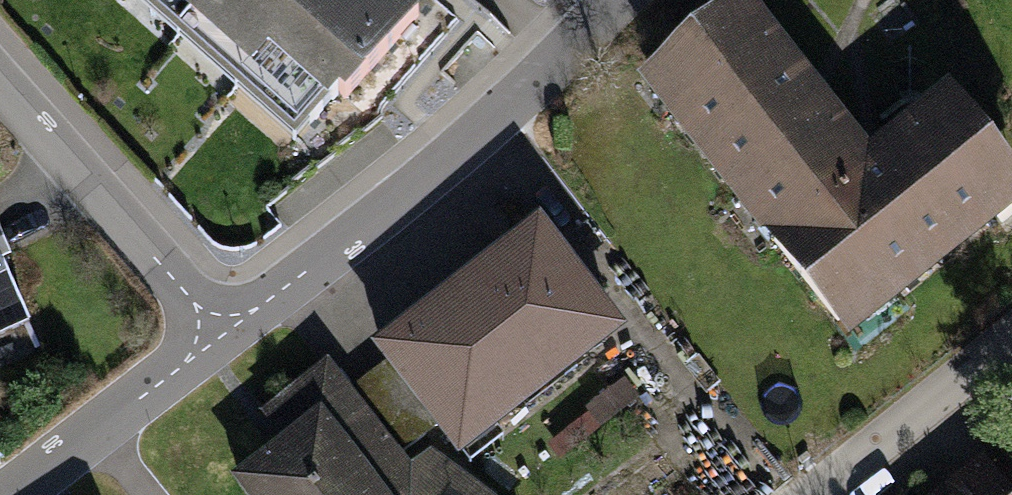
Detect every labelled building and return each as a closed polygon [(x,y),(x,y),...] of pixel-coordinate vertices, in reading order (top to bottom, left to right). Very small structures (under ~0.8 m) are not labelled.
[(300,142),(421,2),(418,0),(136,0),(300,142)] [(870,148),(816,82),(749,0),(734,0),(635,80),(761,235),(870,148)] [(851,345),(1011,214),(1011,164),(948,85),(874,144),(870,148),(761,235),(851,345)] [(537,215),(367,347),(382,365),(432,429),(456,460),(626,329),(537,215)] [(31,324),(3,262),(13,258),(0,230),(0,338),(31,324)] [(228,478),(239,494),(490,494),(429,450),(409,465),(400,455),(349,390),(326,360),(258,412),(278,438),(228,478)] [(432,429),(382,365),(349,390),(400,455),(432,429)] [(641,399),(624,378),(585,409),(601,430),(641,399)] [(934,494),(1011,494),(982,457),(934,494)]
